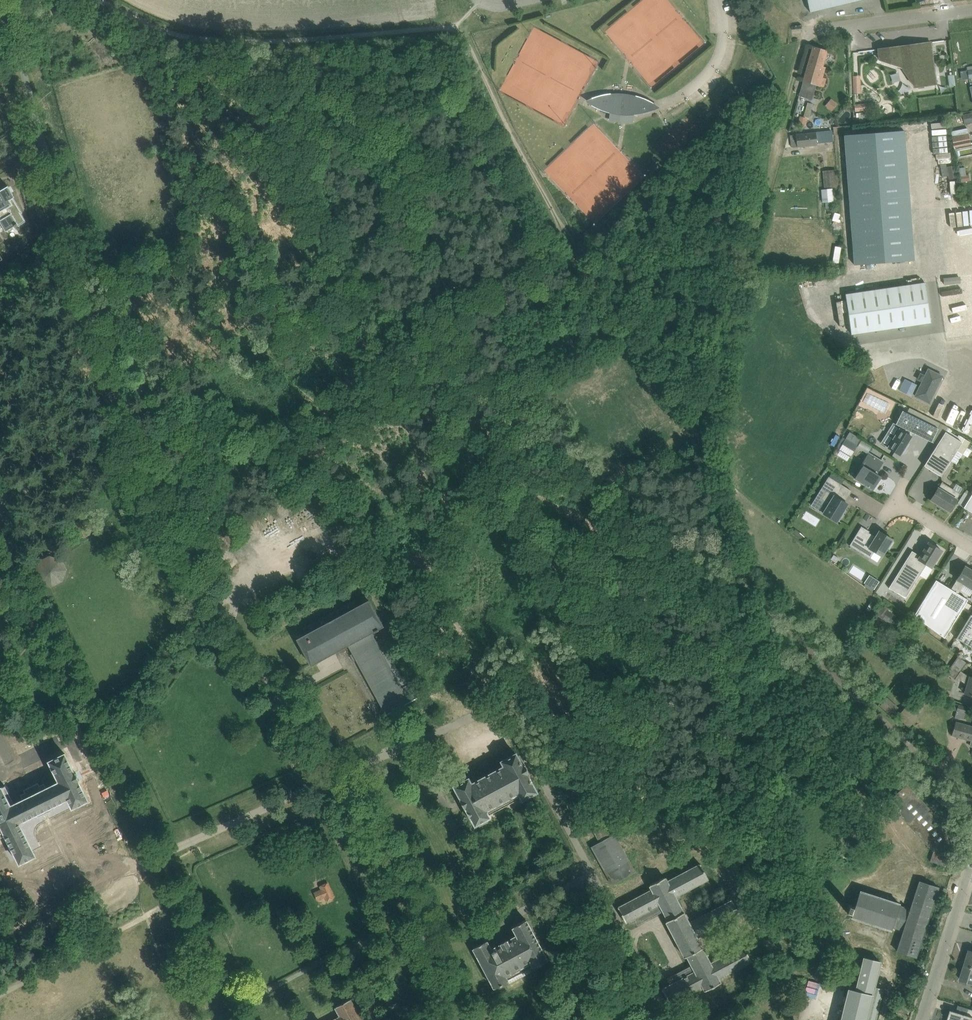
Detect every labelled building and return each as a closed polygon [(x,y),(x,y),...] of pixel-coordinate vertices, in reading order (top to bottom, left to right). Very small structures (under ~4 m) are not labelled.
[(811,12),(856,0),(808,0),(811,12)] [(931,42),(907,45),(912,83),(915,87),(936,84),(931,42)] [(907,45),(894,47),(878,49),(879,59),(902,67),(912,83),(907,45)] [(827,50),(823,49),(813,46),(803,81),(799,96),(813,100),(817,85),(820,86),(822,77),(825,67),(823,66),(827,50)] [(596,96),(591,98),(593,98),(593,105),(591,104),(590,105),(595,107),(599,109),(604,111),(609,113),(609,111),(634,113),(634,115),(639,114),(644,113),(649,112),(654,110),(654,109),(652,110),(653,102),(655,104),(655,103),(650,101),(646,98),(641,97),(636,95),(636,97),(611,95),(611,93),(606,94),(601,95),(596,96)] [(875,102),(869,102),(855,104),(856,111),(875,109),(875,102)] [(971,123),(971,120),(971,113),(963,115),(965,124),(971,123)] [(800,116),(798,123),(797,125),(805,127),(805,126),(806,126),(808,118),(800,116)] [(950,131),(954,147),(971,143),(968,128),(957,130),(950,131)] [(910,129),(850,133),(858,262),(918,259),(910,129)] [(817,144),(816,133),(790,135),(792,147),(817,144)] [(656,162),(649,168),(653,173),(660,166),(656,162)] [(825,187),(833,186),(838,185),(836,169),(823,170),(825,187)] [(0,191),(0,218),(1,219),(0,220),(0,222),(6,232),(15,226),(16,228),(27,222),(22,213),(23,212),(14,198),(15,197),(9,186),(0,191)] [(821,189),(822,202),(825,202),(826,208),(832,207),(832,201),(834,201),(833,188),(821,189)] [(846,294),(851,334),(931,322),(925,282),(846,294)] [(929,369),(925,376),(921,373),(918,379),(923,381),(915,395),(929,402),(942,376),(929,369)] [(893,408),(896,401),(883,395),(882,397),(876,395),(876,394),(872,392),(868,399),(876,403),(875,406),(885,411),(887,405),(893,408)] [(932,441),(938,428),(903,410),(896,424),(893,422),(887,432),(894,437),(888,447),(900,455),(902,453),(903,453),(906,448),(905,447),(912,436),(911,435),(913,432),(932,441)] [(962,442),(945,431),(924,465),(941,476),(962,442)] [(846,438),(844,441),(840,449),(839,450),(851,457),(858,445),(846,438)] [(855,478),(872,489),(880,476),(874,472),(876,469),(877,470),(883,461),(869,453),(862,465),(863,466),(855,478)] [(615,491),(626,484),(619,473),(608,480),(615,491)] [(844,501),(851,490),(829,476),(822,488),(826,491),(822,498),(828,505),(823,513),(837,521),(838,519),(840,520),(843,514),(842,513),(848,503),(844,501)] [(943,507),(942,508),(947,511),(948,510),(949,511),(960,493),(942,482),(939,487),(938,487),(931,499),(943,507)] [(964,507),(971,512),(971,494),(964,507)] [(861,526),(850,545),(870,558),(874,551),(882,556),(888,547),(890,548),(893,542),(892,541),(893,539),(879,530),(875,536),(869,532),(869,531),(870,531),(861,526)] [(912,550),(889,587),(906,598),(927,564),(932,567),(942,550),(929,542),(920,555),(912,550)] [(62,555),(51,551),(41,555),(35,567),(40,576),(45,581),(53,582),(63,578),(68,566),(62,555)] [(839,558),(834,554),(831,559),(836,562),(839,558)] [(944,637),(968,599),(958,593),(964,583),(971,589),(971,569),(965,566),(957,579),(951,589),(936,579),(914,615),(944,637)] [(888,584),(898,569),(894,567),(884,581),(888,584)] [(863,584),(873,590),(879,580),(869,574),(863,584)] [(354,600),(332,612),(303,628),(306,634),(297,639),(311,664),(349,643),(354,652),(350,655),(354,661),(358,659),(387,713),(385,714),(386,715),(419,697),(411,682),(410,683),(406,675),(402,677),(381,638),(376,641),(371,632),(374,630),(375,631),(379,629),(378,628),(383,625),(369,600),(357,606),(354,600)] [(874,612),(875,613),(890,624),(897,616),(880,603),(874,612)] [(956,638),(971,647),(971,646),(971,614),(956,638)] [(967,694),(971,695),(971,677),(970,676),(970,677),(961,671),(967,662),(958,656),(946,672),(955,679),(956,677),(967,685),(964,693),(967,694)] [(911,687),(907,693),(909,694),(916,699),(918,700),(921,694),(911,687)] [(969,715),(971,709),(959,705),(957,711),(965,714),(969,715)] [(906,706),(898,715),(910,726),(918,717),(906,706)] [(952,735),(971,741),(971,726),(956,721),(952,735)] [(86,796),(78,780),(80,780),(76,772),(74,773),(65,753),(49,761),(59,781),(47,788),(44,783),(40,785),(38,782),(24,789),(25,792),(21,794),(23,799),(14,803),(5,785),(0,788),(0,832),(4,830),(20,863),(35,855),(22,829),(29,825),(26,819),(36,814),(38,817),(52,810),(51,807),(68,798),(72,808),(88,800),(86,796)] [(459,799),(460,800),(464,808),(465,807),(475,824),(478,823),(479,826),(488,821),(486,818),(489,817),(486,810),(518,792),(522,799),(525,797),(527,800),(535,796),(534,793),(536,791),(527,774),(529,772),(520,755),(517,756),(516,753),(501,761),(504,765),(471,783),(468,778),(454,786),(461,798),(459,799)] [(934,850),(930,861),(946,866),(955,837),(951,833),(952,832),(952,831),(951,832),(909,783),(908,784),(907,783),(887,802),(888,802),(889,802),(933,849),(932,850),(932,851),(933,850),(934,850)] [(939,804),(934,799),(929,804),(934,809),(939,804)] [(610,884),(635,872),(615,832),(591,844),(610,884)] [(710,963),(704,950),(697,937),(743,913),(735,898),(689,922),(675,896),(708,878),(701,863),(667,881),(665,877),(650,885),(652,889),(618,907),(626,922),(634,918),(637,924),(663,910),(668,920),(666,921),(685,957),(687,956),(692,965),(667,978),(670,984),(662,989),(670,1003),(703,986),(705,990),(721,982),(718,978),(751,960),(744,945),(710,963)] [(897,951),(900,951),(916,957),(939,887),(919,881),(910,909),(899,905),(900,903),(860,890),(852,917),(891,930),(892,927),(903,930),(897,951)] [(329,882),(319,886),(326,901),(335,897),(329,882)] [(545,961),(547,960),(526,919),(512,926),(517,935),(507,940),(506,939),(500,942),(501,943),(491,949),(486,940),(473,947),(494,988),(497,986),(498,989),(507,985),(505,982),(508,980),(509,983),(535,969),(534,967),(536,965),(538,968),(546,964),(545,961)] [(867,1018),(875,1019),(883,989),(874,987),(881,961),(864,957),(855,990),(848,988),(841,1019),(866,1019),(867,1018)] [(965,964),(961,979),(971,983),(971,966),(965,964)] [(350,999),(335,1007),(340,1016),(334,1019),(362,1019),(350,999)] [(957,1011),(951,1009),(948,1019),(971,1019),(971,1009),(969,1008),(967,1014),(957,1011)]
